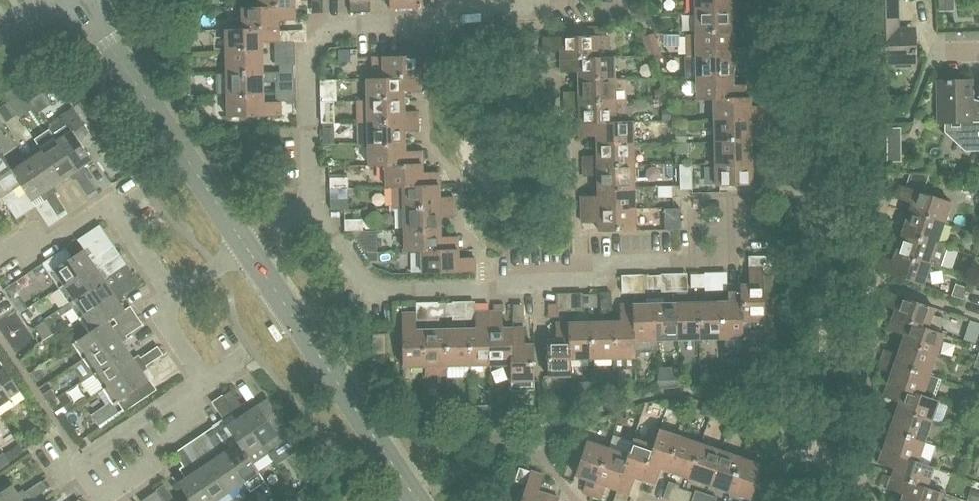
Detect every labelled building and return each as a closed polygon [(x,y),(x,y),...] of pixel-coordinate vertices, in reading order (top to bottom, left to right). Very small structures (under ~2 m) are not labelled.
[(351,13),(361,12),(360,0),(351,0),(351,13)] [(361,12),(371,12),(370,0),(360,0),(361,12)] [(390,9),(403,9),(403,0),(390,0),(390,9)] [(403,9),(417,8),(417,0),(403,0),(403,9)] [(748,0),(695,0),(696,13),(749,12),(748,0)] [(863,64),(881,64),(895,64),(911,63),(916,63),(916,41),(910,41),(910,28),(900,29),(899,17),(899,0),(873,0),(873,18),(862,18),(863,64)] [(244,9),(241,9),(242,30),(278,29),(278,21),(296,21),(296,7),(259,8),(244,8),(244,9)] [(749,25),(749,12),(696,13),(696,31),(691,32),(691,34),(691,35),(696,35),(696,34),(732,33),(732,26),(749,25)] [(227,31),(225,31),(225,50),(226,50),(226,52),(262,51),(262,43),(274,43),(279,43),(279,30),(278,29),(242,30),(227,30),(227,31)] [(175,30),(175,38),(190,38),(193,38),(193,30),(185,30),(175,30)] [(654,32),(643,36),(650,59),(662,55),(654,32)] [(763,47),(749,47),(741,48),(733,47),(732,33),(696,34),(696,35),(691,35),(691,34),(684,35),(685,56),(733,55),(750,55),(764,55),(763,47)] [(598,59),(598,57),(608,57),(608,36),(544,37),(544,51),(561,51),(561,59),(598,59)] [(262,51),(226,52),(226,53),(226,71),(226,74),(263,73),(262,51)] [(578,72),(578,81),(619,80),(619,76),(615,76),(615,57),(618,57),(618,54),(612,54),(612,57),(608,57),(598,57),(598,59),(561,59),(562,73),(578,72)] [(685,78),(692,78),(697,77),(697,78),(733,77),(733,55),(685,56),(685,78)] [(764,67),(764,55),(750,55),(750,68),(764,67)] [(373,80),(384,79),(421,79),(420,71),(436,70),(436,56),(372,57),(373,80)] [(293,65),(279,65),(280,73),(293,72),(293,65)] [(221,75),(217,75),(218,95),(221,95),(227,95),(227,96),(264,95),(263,83),(274,83),(278,83),(278,80),(294,79),(294,78),(293,72),(280,73),(263,73),(226,74),(221,75)] [(733,85),(733,77),(697,78),(697,77),(692,78),(693,82),(697,81),(697,99),(693,100),(693,103),(700,103),(700,100),(715,100),(715,99),(750,98),(750,84),(733,85)] [(421,92),(421,79),(384,79),(373,80),(369,80),(369,78),(364,78),(364,81),(367,81),(367,99),(364,99),(364,102),(364,103),(367,103),(367,102),(404,101),(404,92),(421,92)] [(565,92),(566,102),(620,101),(627,101),(626,80),(619,80),(578,81),(579,92),(565,92)] [(937,81),(938,124),(959,124),(960,147),(965,152),(978,151),(978,109),(972,109),(972,85),(959,85),(959,80),(937,81)] [(191,89),(177,90),(177,91),(177,98),(179,97),(191,97),(191,89)] [(264,95),(227,96),(227,98),(227,100),(227,119),(271,117),(276,117),(281,117),(280,102),(275,102),(264,103),(264,95)] [(767,120),(767,106),(750,106),(750,98),(715,99),(715,100),(715,121),(767,120)] [(62,119),(47,129),(47,130),(55,142),(81,180),(78,183),(83,190),(91,185),(84,175),(88,173),(84,168),(93,162),(85,150),(97,143),(85,125),(97,117),(85,99),(73,107),(60,115),(62,119)] [(9,101),(0,107),(0,108),(4,115),(14,109),(9,101)] [(356,124),(364,124),(418,122),(418,112),(405,112),(404,101),(367,102),(367,103),(364,103),(364,102),(355,102),(356,124)] [(627,101),(620,101),(566,102),(566,113),(580,113),(580,123),(627,122),(627,101)] [(671,109),(662,109),(662,120),(671,120),(671,109)] [(751,133),(768,132),(767,120),(715,121),(716,139),(711,139),(711,143),(715,143),(715,142),(751,141),(751,133)] [(365,144),(369,144),(369,145),(405,144),(405,132),(418,132),(418,122),(364,124),(356,124),(356,144),(365,144)] [(627,122),(580,123),(580,138),(597,138),(597,145),(633,144),(633,145),(638,145),(638,141),(633,141),(633,122),(627,122)] [(887,145),(901,144),(900,128),(887,128),(887,145)] [(686,129),(675,129),(675,142),(687,142),(686,129)] [(77,180),(78,183),(81,180),(55,142),(47,130),(33,140),(41,152),(61,183),(69,178),(73,183),(77,180)] [(752,153),(751,141),(715,142),(715,143),(716,161),(711,161),(711,164),(766,163),(765,152),(752,153)] [(688,142),(675,143),(676,153),(689,153),(688,142)] [(405,152),(405,144),(369,145),(369,144),(365,144),(365,148),(368,148),(369,167),(366,167),(366,171),(371,170),(370,168),(386,167),(386,166),(422,165),(422,152),(405,152)] [(633,164),(633,145),(633,144),(597,145),(597,157),(584,157),(584,168),(638,166),(638,163),(633,164)] [(41,152),(26,161),(52,200),(48,203),(53,210),(61,204),(54,194),(57,192),(54,188),(61,183),(41,152)] [(6,207),(11,215),(20,209),(13,198),(16,196),(13,191),(20,186),(11,172),(0,156),(0,189),(11,204),(6,207)] [(11,172),(20,186),(31,203),(40,197),(43,202),(46,200),(48,203),(52,200),(26,161),(11,172)] [(766,173),(766,163),(711,164),(711,167),(716,167),(716,186),(752,185),(752,173),(766,173)] [(386,189),(392,189),(404,189),(404,187),(439,186),(439,173),(423,173),(422,165),(386,166),(386,167),(386,189)] [(693,188),(693,186),(692,165),(680,165),(681,189),(693,188)] [(638,169),(638,166),(584,168),(584,177),(598,177),(599,189),(634,188),(634,187),(633,169),(638,169)] [(96,192),(91,185),(83,190),(88,197),(96,192)] [(672,185),(658,185),(658,196),(672,196),(672,185)] [(912,204),(909,211),(943,223),(945,219),(951,202),(901,185),(896,199),(912,204)] [(399,207),(400,209),(454,208),(453,198),(439,198),(439,186),(404,187),(404,189),(392,189),(392,207),(399,207)] [(582,197),(582,211),(635,209),(634,191),(639,191),(639,187),(634,187),(634,188),(599,189),(599,197),(582,197)] [(0,189),(0,203),(2,206),(5,205),(6,207),(11,204),(0,189)] [(61,204),(53,210),(58,217),(66,211),(61,204)] [(404,212),(405,230),(405,231),(440,230),(439,218),(454,218),(454,208),(400,209),(400,212),(404,212)] [(20,209),(11,215),(16,221),(25,215),(20,209)] [(635,228),(635,209),(582,211),(582,224),(599,224),(599,232),(640,231),(639,228),(635,228)] [(681,230),(680,209),(664,210),(665,231),(681,230)] [(938,240),(943,223),(909,211),(902,232),(937,243),(938,240)] [(880,217),(877,223),(891,228),(893,221),(880,217)] [(888,234),(891,228),(877,223),(875,230),(888,234)] [(422,251),(458,250),(458,237),(440,237),(440,230),(405,231),(405,230),(400,230),(400,234),(405,234),(405,252),(401,252),(401,256),(408,255),(407,253),(422,252),(422,251)] [(902,232),(895,253),(929,265),(930,263),(934,265),(933,266),(940,268),(948,247),(941,245),(937,243),(902,232)] [(378,253),(377,240),(355,241),(356,243),(364,254),(378,253)] [(114,245),(105,251),(112,260),(120,254),(114,245)] [(42,263),(59,289),(102,260),(104,265),(112,260),(105,251),(96,257),(94,255),(89,258),(84,250),(72,258),(65,247),(42,263)] [(475,273),(475,259),(459,259),(458,250),(422,251),(422,252),(422,274),(475,273)] [(378,262),(378,253),(364,254),(369,262),(378,262)] [(872,267),(923,285),(929,267),(933,268),(933,266),(934,265),(930,263),(929,265),(895,253),(893,260),(876,254),(872,267)] [(771,256),(749,256),(750,285),(741,285),(742,321),(744,321),(744,338),(743,338),(743,341),(747,340),(747,337),(773,336),(771,256)] [(102,266),(104,265),(102,260),(59,289),(68,303),(103,280),(98,272),(103,269),(102,266)] [(134,275),(126,280),(132,289),(139,284),(134,275)] [(691,288),(699,288),(699,275),(691,275),(691,288)] [(124,294),(132,289),(126,280),(116,287),(114,283),(108,287),(103,280),(68,303),(58,310),(61,316),(72,309),(78,318),(122,289),(124,294)] [(725,339),(743,338),(744,338),(744,321),(742,321),(741,285),(728,285),(728,303),(721,303),(722,338),(721,339),(722,343),(725,343),(725,339)] [(122,289),(78,318),(88,333),(108,321),(124,310),(118,301),(123,298),(122,295),(124,294),(122,289)] [(884,291),(879,304),(895,309),(892,317),(927,328),(934,307),(884,291)] [(583,309),(590,308),(590,294),(582,295),(583,309)] [(598,294),(590,294),(590,308),(598,308),(598,294)] [(646,305),(634,305),(635,340),(636,340),(637,352),(657,351),(657,345),(656,305),(655,298),(646,298),(646,305)] [(664,298),(655,298),(656,305),(657,345),(660,344),(660,340),(678,340),(677,304),(664,304),(664,298)] [(699,304),(700,343),(704,343),(704,339),(721,339),(722,338),(721,303),(699,304)] [(438,318),(446,318),(446,304),(438,304),(438,318)] [(698,343),(700,343),(699,304),(677,304),(678,340),(698,339),(698,343)] [(637,370),(636,352),(636,340),(635,340),(634,305),(620,306),(621,322),(613,322),(614,358),(614,370),(637,370)] [(471,366),(490,365),(489,312),(475,313),(476,329),(468,330),(469,366),(468,366),(468,371),(472,371),(471,366)] [(490,365),(511,365),(511,329),(504,329),(503,312),(489,312),(490,365)] [(422,372),(425,372),(426,372),(426,367),(425,367),(424,331),(417,331),(416,314),(402,314),(404,368),(422,367),(422,372)] [(137,317),(129,322),(135,330),(143,325),(137,317)] [(892,317),(888,330),(904,336),(901,343),(936,355),(937,352),(943,334),(941,333),(927,328),(892,317)] [(965,332),(963,340),(975,344),(978,336),(978,332),(978,323),(970,319),(965,332)] [(113,329),(108,321),(88,333),(72,344),(82,359),(125,330),(128,335),(135,330),(129,322),(120,328),(118,325),(113,329)] [(595,359),(614,358),(613,322),(591,323),(592,363),(595,363),(595,359)] [(591,323),(569,324),(570,360),(571,360),(589,359),(589,364),(592,363),(591,323)] [(572,376),(571,360),(570,360),(569,324),(556,324),(557,340),(548,340),(549,381),(552,381),(552,377),(572,376)] [(535,390),(533,345),(525,345),(524,328),(511,329),(511,365),(511,380),(508,380),(508,385),(511,385),(511,391),(535,390)] [(92,374),(128,350),(123,343),(128,339),(126,336),(128,335),(125,330),(82,359),(92,374)] [(447,378),(447,371),(446,330),(424,331),(425,367),(426,367),(426,372),(425,372),(425,379),(447,378)] [(446,330),(447,371),(450,371),(450,367),(468,366),(469,366),(468,330),(446,330)] [(386,334),(373,335),(373,356),(387,356),(386,334)] [(885,350),(881,360),(929,376),(930,373),(936,355),(901,343),(898,354),(885,350)] [(150,351),(156,360),(163,356),(157,347),(150,351)] [(134,359),(128,350),(92,374),(102,389),(146,360),(149,365),(156,360),(150,351),(141,358),(139,355),(134,359)] [(146,366),(149,365),(146,360),(102,389),(112,404),(117,400),(125,412),(139,402),(132,392),(148,381),(142,373),(148,369),(146,366)] [(881,360),(878,370),(891,374),(888,384),(923,396),(936,400),(942,381),(933,378),(929,376),(881,360)] [(18,391),(0,364),(0,406),(11,399),(9,397),(18,391)] [(746,367),(738,367),(738,376),(738,381),(746,380),(746,376),(746,367)] [(888,384),(884,397),(900,402),(897,410),(932,421),(932,419),(938,401),(936,400),(923,396),(888,384)] [(52,388),(43,394),(49,403),(57,397),(52,388)] [(223,396),(228,404),(236,399),(231,391),(223,396)] [(67,411),(69,410),(75,406),(69,395),(61,400),(67,411)] [(241,406),(236,399),(228,404),(235,414),(232,416),(235,421),(227,426),(238,443),(248,457),(253,465),(268,454),(237,408),(241,406)] [(241,406),(237,408),(268,454),(294,438),(268,400),(258,406),(252,410),(250,412),(246,406),(243,409),(241,406)] [(715,405),(704,401),(700,413),(711,417),(715,405)] [(480,405),(481,422),(492,422),(491,405),(480,405)] [(880,416),(876,427),(925,443),(926,440),(931,422),(932,421),(897,410),(894,420),(880,416)] [(662,469),(669,471),(680,437),(682,437),(683,433),(679,432),(678,436),(660,431),(661,428),(659,427),(657,432),(659,433),(655,446),(643,481),(656,486),(662,469)] [(876,427),(874,435),(886,439),(883,451),(918,463),(918,462),(924,445),(925,443),(876,427)] [(218,435),(213,428),(204,433),(210,441),(218,435)] [(229,493),(243,484),(218,446),(223,443),(218,435),(210,441),(216,451),(213,452),(217,458),(209,464),(229,493)] [(669,471),(690,478),(703,440),(700,439),(698,443),(682,437),(680,437),(669,471)] [(583,493),(593,496),(608,449),(609,447),(584,438),(583,442),(586,443),(584,450),(580,448),(573,468),(577,469),(575,476),(587,480),(583,493)] [(628,456),(617,490),(615,498),(624,500),(628,500),(635,479),(643,481),(655,446),(634,439),(628,456)] [(705,441),(703,440),(690,478),(710,485),(721,451),(704,445),(705,441)] [(223,443),(218,446),(243,484),(248,491),(260,483),(264,481),(253,465),(248,457),(238,443),(231,448),(227,443),(224,445),(223,443)] [(23,452),(18,444),(4,454),(10,462),(23,452)] [(609,447),(608,449),(593,496),(602,499),(606,487),(617,490),(628,456),(611,450),(612,448),(609,447)] [(174,453),(180,461),(188,456),(183,448),(174,453)] [(710,485),(731,492),(744,454),(741,453),(740,457),(721,451),(710,485)] [(883,451),(879,463),(895,468),(892,476),(927,488),(934,467),(918,462),(918,463),(883,451)] [(746,455),(744,454),(731,492),(752,499),(763,465),(745,459),(746,455)] [(188,466),(193,463),(188,456),(180,461),(183,467),(179,470),(185,479),(178,483),(189,499),(190,500),(212,500),(188,466)] [(193,463),(188,466),(212,500),(217,500),(229,493),(209,464),(201,468),(198,463),(194,465),(193,463)] [(547,495),(539,492),(544,477),(530,472),(521,500),(544,500),(547,495)] [(888,489),(904,495),(902,500),(940,500),(942,494),(942,493),(940,492),(927,488),(892,476),(888,489)] [(40,480),(32,486),(38,495),(47,490),(40,480)] [(308,481),(298,488),(305,498),(316,491),(308,481)] [(160,498),(169,492),(164,484),(155,490),(160,498)] [(28,495),(31,500),(33,499),(38,495),(32,486),(23,492),(21,489),(16,493),(10,485),(0,492),(0,500),(19,500),(28,495)] [(675,500),(682,500),(685,490),(678,488),(674,500),(675,500)] [(685,490),(682,500),(689,500),(692,493),(685,490)] [(970,490),(967,500),(968,500),(978,500),(978,493),(970,490)] [(169,492),(160,498),(162,500),(170,500),(173,499),(169,492)]
